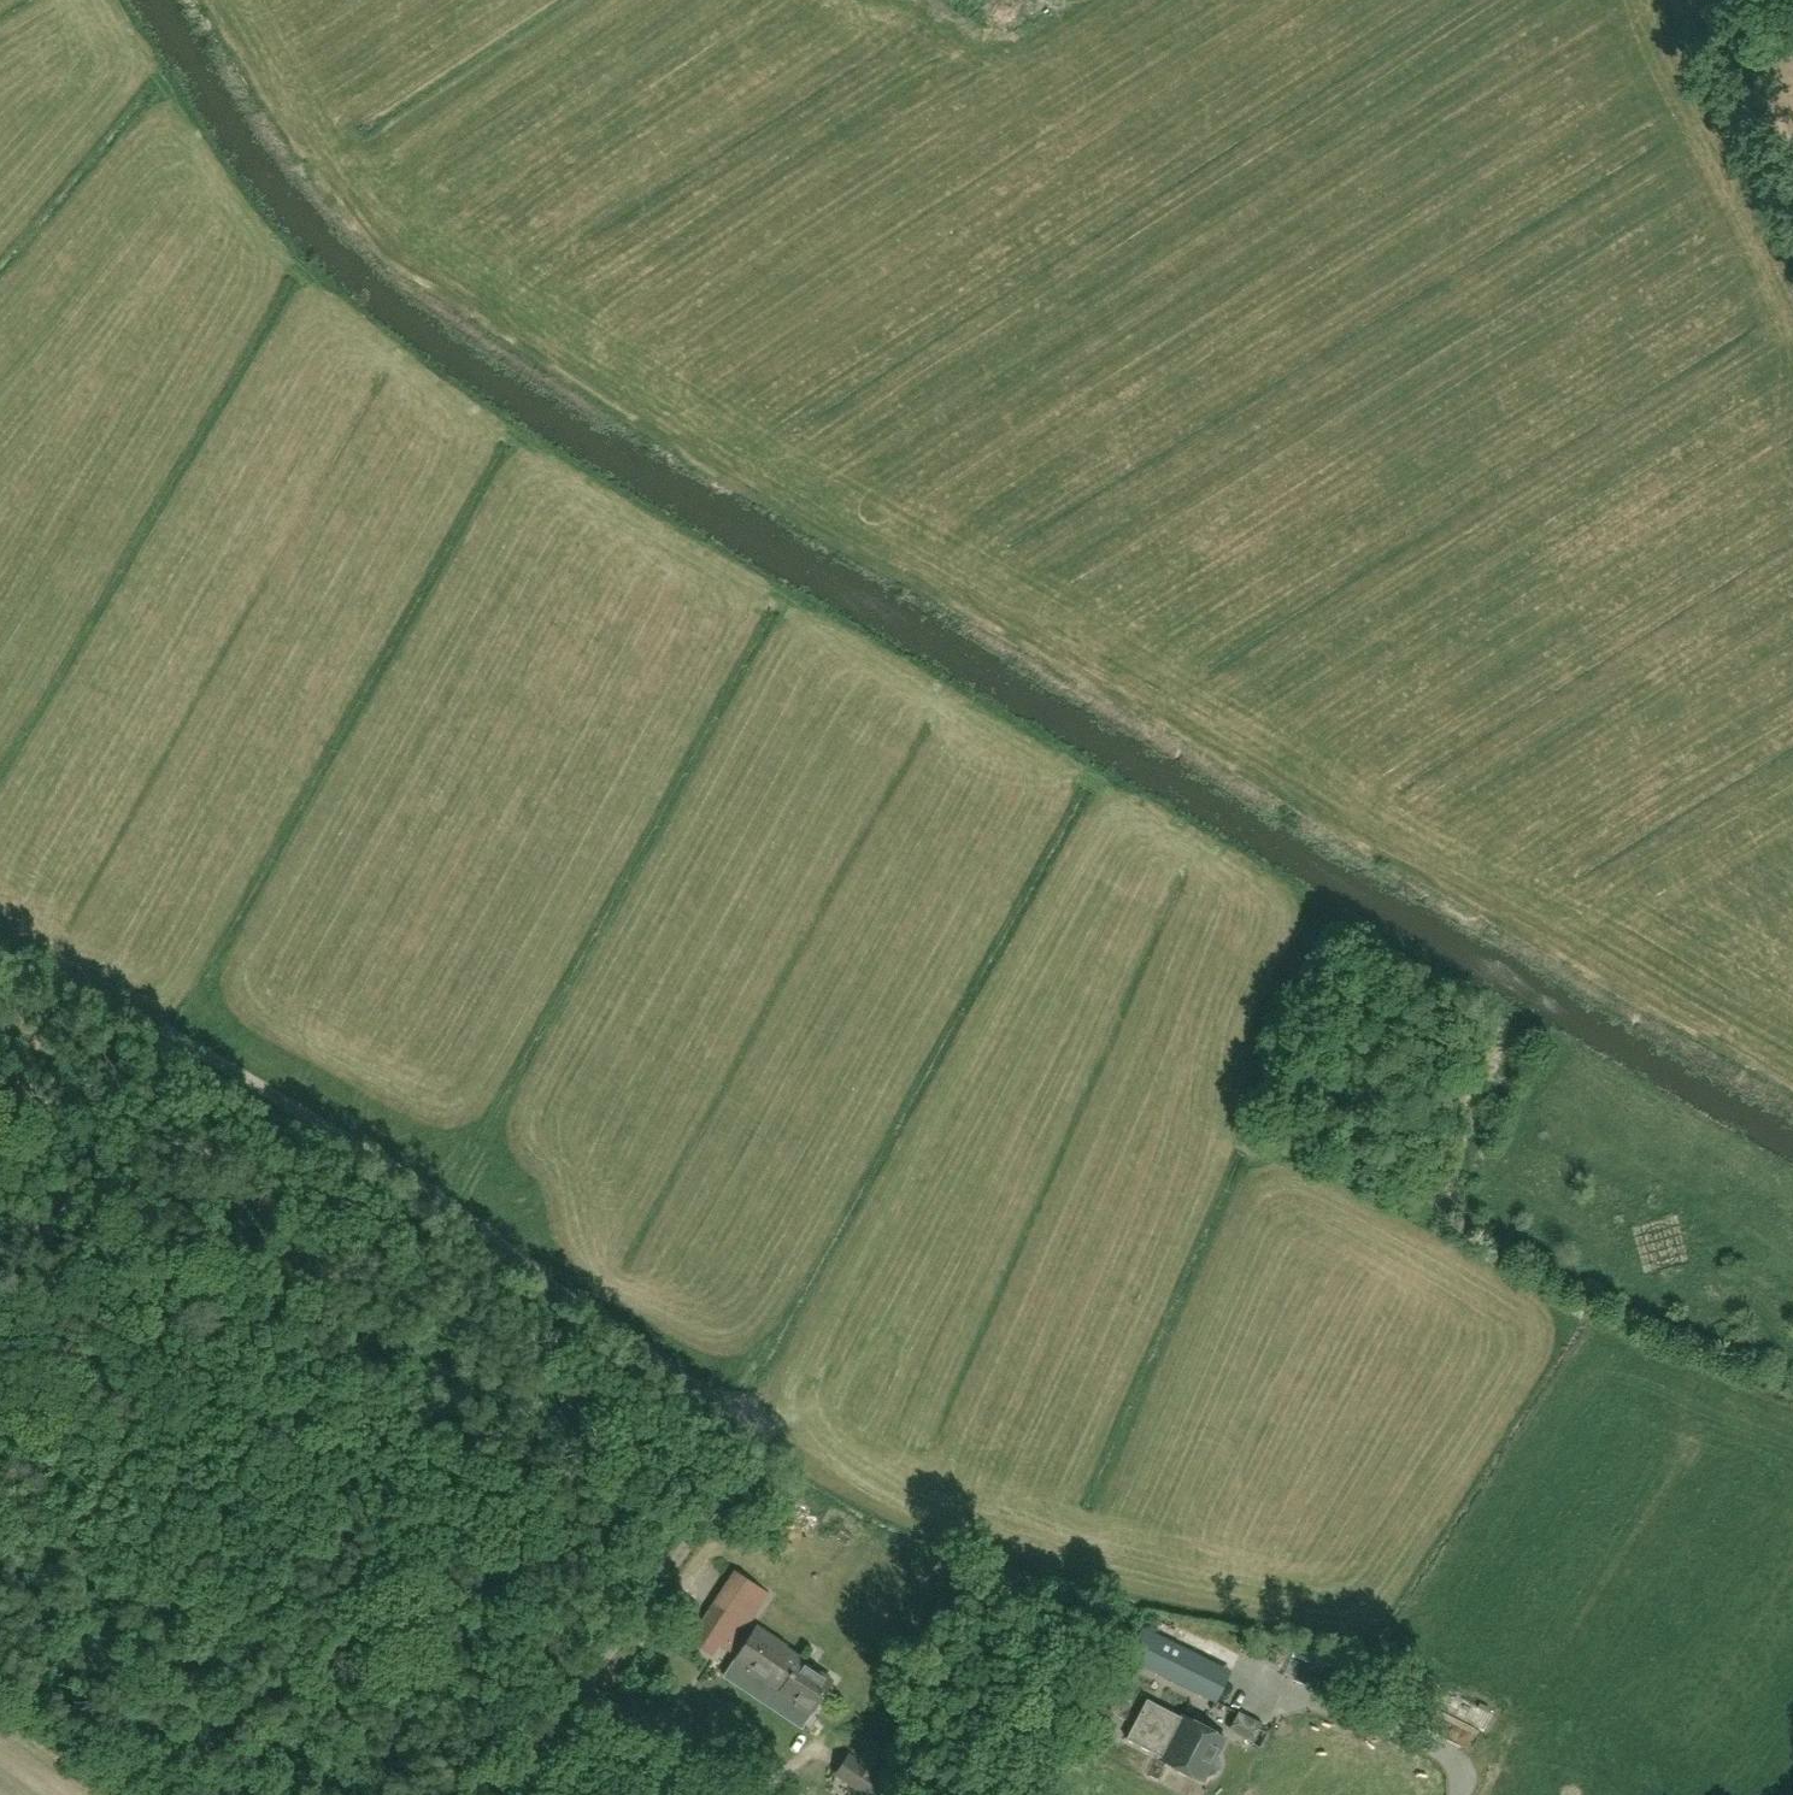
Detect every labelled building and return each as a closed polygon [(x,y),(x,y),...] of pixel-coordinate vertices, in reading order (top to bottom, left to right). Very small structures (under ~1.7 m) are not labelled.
[(771,1595),(736,1570),(688,1639),(713,1656),(721,1645),(732,1652),(771,1595)] [(1231,1669),(1192,1650),(1142,1625),(1126,1658),(1215,1702),(1231,1669)] [(833,1680),(775,1642),(777,1640),(757,1627),(736,1659),(779,1688),(777,1691),(811,1713),(833,1680)] [(1296,1680),(1312,1686),(1319,1670),(1303,1663),(1296,1680)] [(1219,1754),(1229,1737),(1193,1716),(1190,1721),(1147,1699),(1128,1737),(1152,1750),(1205,1780),(1207,1775),(1215,1773),(1221,1762),(1219,1754)] [(1260,1722),(1238,1710),(1229,1728),(1251,1739),(1260,1722)] [(854,1786),(868,1794),(876,1794),(886,1780),(884,1778),(889,1771),(882,1766),(890,1754),(871,1741),(857,1763),(859,1765),(856,1769),(863,1774),(854,1786)]
